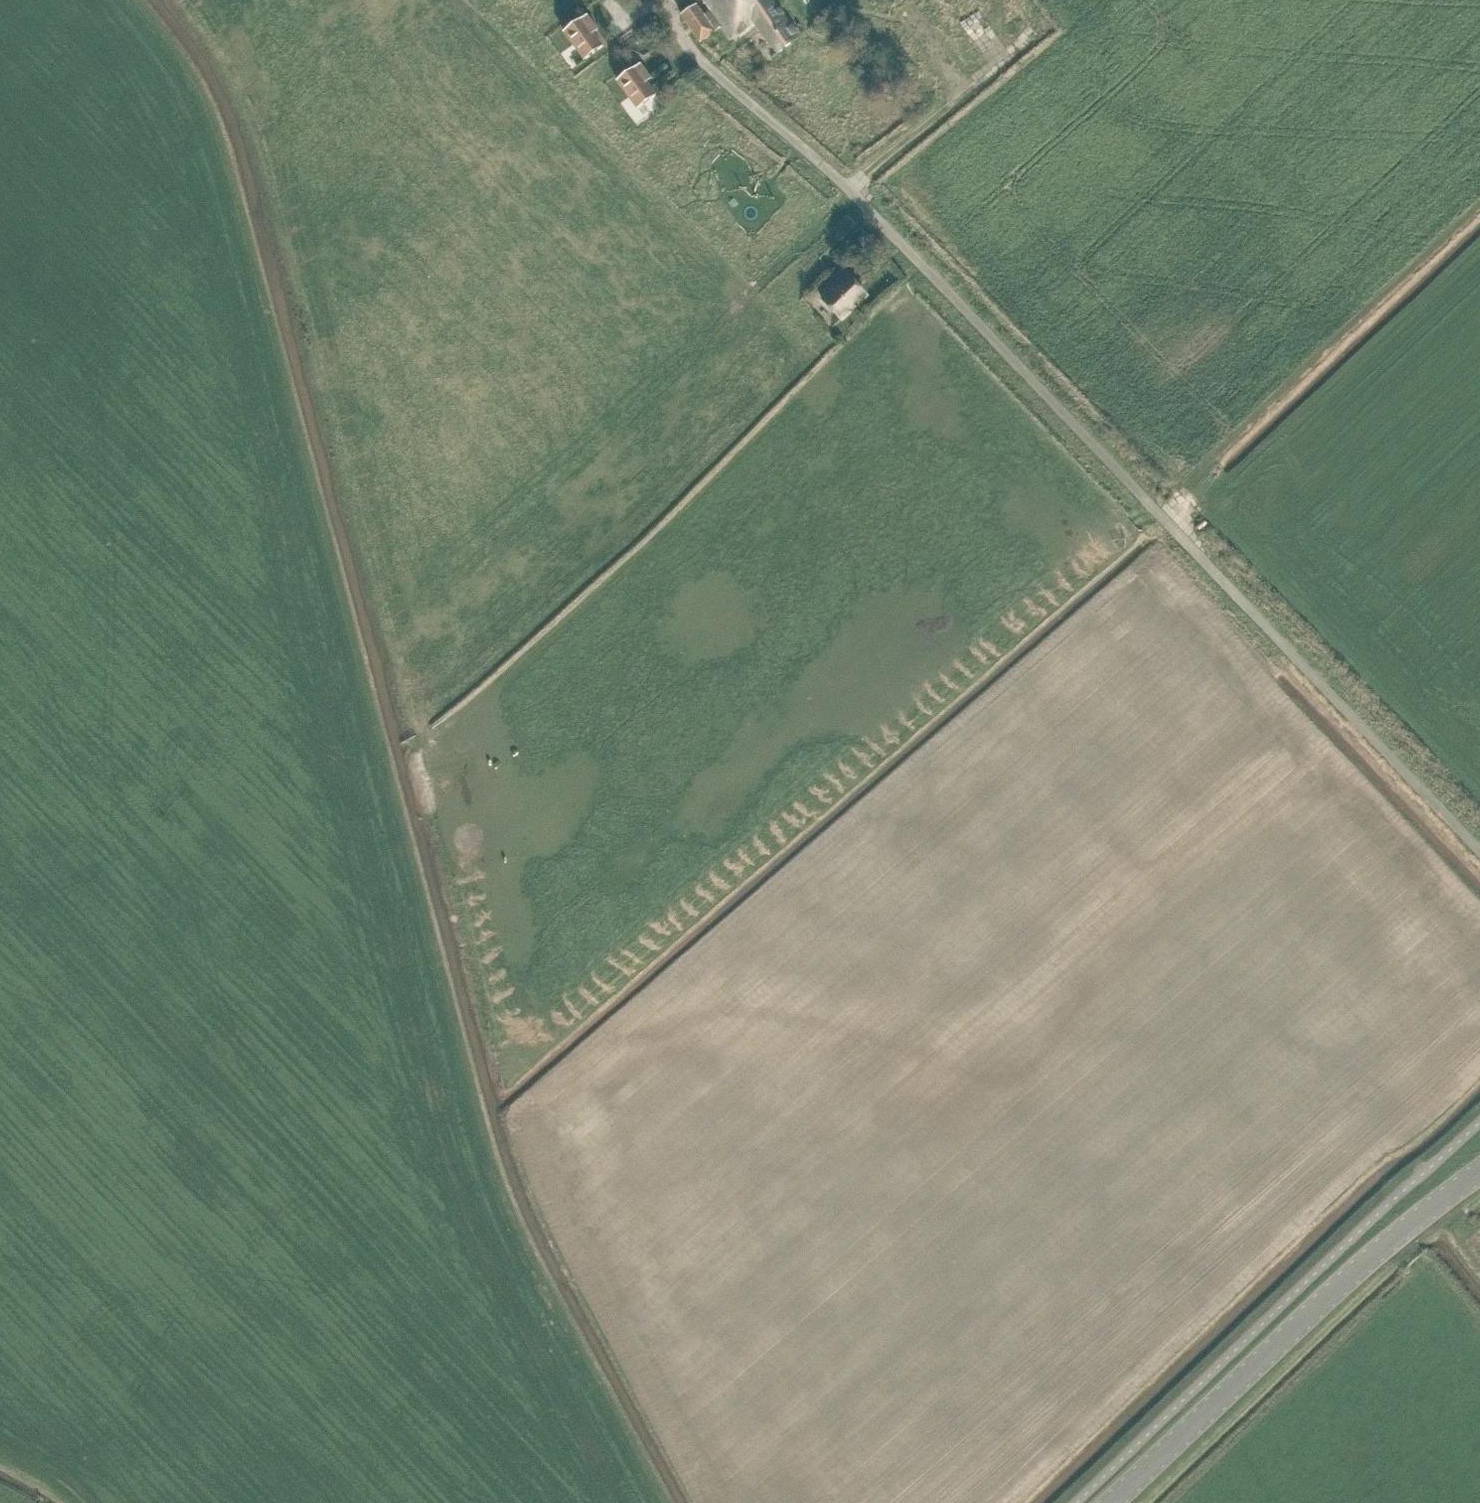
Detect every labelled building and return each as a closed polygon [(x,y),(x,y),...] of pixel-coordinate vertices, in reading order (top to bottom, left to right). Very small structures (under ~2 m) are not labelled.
[(682,16),(700,41),(714,31),(709,24),(715,20),(729,40),(754,21),(777,52),(798,37),(770,0),(703,0),(682,16)] [(587,15),(564,32),(585,60),(603,47),(593,34),(598,30),(587,15)] [(639,106),(657,93),(647,79),(652,76),(641,61),(618,78),(639,106)] [(843,285),(824,303),(842,322),(868,297),(844,272),(837,279),(843,285)]
